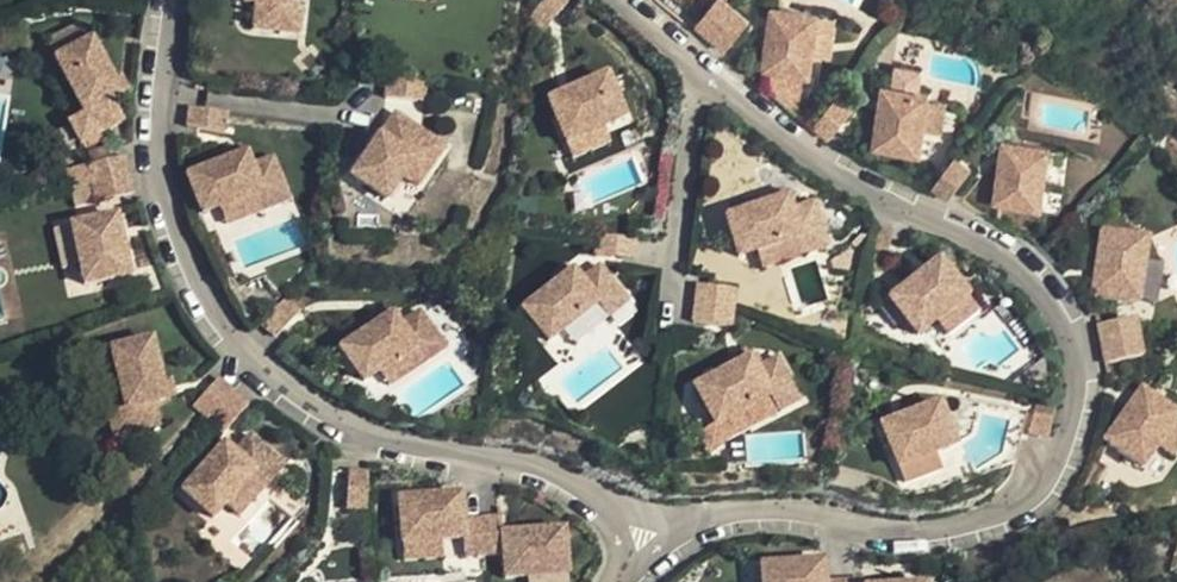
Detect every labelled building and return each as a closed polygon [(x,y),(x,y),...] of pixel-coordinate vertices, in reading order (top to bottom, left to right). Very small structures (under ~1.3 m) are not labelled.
[(243,1),(243,4),(255,5),(252,29),(298,35),(301,10),(284,7),(285,0),(243,0),(243,1)] [(303,0),(285,0),(284,7),(301,10),(303,0)] [(566,0),(545,0),(530,18),(545,31),(569,2),(566,0)] [(726,0),(717,0),(698,24),(713,37),(736,8),(726,0)] [(751,21),(736,8),(713,37),(728,49),(751,21)] [(775,10),(773,24),(779,25),(778,34),(772,33),(765,71),(810,79),(821,18),(775,10)] [(83,32),(79,25),(73,28),(77,35),(83,32)] [(77,35),(73,28),(46,42),(56,59),(83,45),(80,39),(86,36),(83,32),(77,35)] [(88,42),(86,36),(80,39),(83,45),(88,42)] [(83,45),(56,59),(84,114),(69,122),(81,145),(122,123),(110,102),(122,96),(121,94),(113,79),(92,40),(88,42),(83,45)] [(121,75),(113,79),(121,94),(128,90),(121,75)] [(606,77),(594,82),(596,88),(587,92),(585,85),(549,100),(567,142),(604,127),(624,119),(606,77)] [(423,103),(426,82),(388,78),(385,98),(423,103)] [(596,88),(594,82),(585,85),(587,92),(596,88)] [(887,85),(884,99),(891,100),(889,110),(883,109),(876,146),(921,154),(926,131),(932,93),(887,85)] [(949,96),(932,93),(926,131),(943,134),(949,96)] [(855,108),(839,95),(815,125),(831,138),(855,108)] [(225,132),(228,112),(190,108),(188,128),(225,132)] [(429,138),(395,114),(352,177),(386,200),(403,177),(429,138)] [(604,127),(567,142),(574,159),(610,144),(604,127)] [(444,148),(429,138),(403,177),(417,187),(444,148)] [(1006,141),(1004,155),(1011,156),(1009,165),(1002,164),(997,202),(1042,208),(1052,148),(1006,141)] [(226,151),(229,160),(244,154),(241,145),(226,151)] [(188,176),(203,214),(220,207),(260,192),(267,208),(291,199),(274,156),(251,165),(246,153),(244,154),(229,160),(188,176)] [(129,174),(124,155),(87,163),(92,183),(129,174)] [(1011,156),(1004,155),(1002,164),(1009,165),(1011,156)] [(973,168),(957,156),(934,186),(950,199),(973,168)] [(133,194),(129,174),(92,183),(96,203),(133,194)] [(226,224),(267,208),(260,192),(220,207),(226,224)] [(766,197),(768,206),(784,201),(781,192),(766,197)] [(726,219),(738,258),(756,253),(797,240),(803,257),(827,249),(813,205),(790,212),(786,200),(784,201),(768,206),(726,219)] [(113,231),(120,229),(117,216),(71,226),(84,285),(129,276),(122,239),(115,240),(113,231)] [(122,239),(120,229),(113,231),(115,240),(122,239)] [(634,258),(636,239),(599,235),(597,254),(634,258)] [(1101,235),(1099,249),(1106,250),(1104,259),(1097,258),(1092,296),(1137,303),(1140,280),(1147,242),(1101,235)] [(797,240),(756,253),(761,270),(803,257),(797,240)] [(1164,245),(1147,242),(1140,280),(1158,283),(1164,245)] [(1106,250),(1099,249),(1097,258),(1104,259),(1106,250)] [(524,309),(549,341),(564,330),(598,303),(609,317),(629,301),(600,264),(581,280),(573,270),(572,271),(558,281),(524,309)] [(553,274),(558,281),(572,271),(566,264),(553,274)] [(931,326),(966,300),(938,264),(890,300),(917,337),(931,326)] [(732,309),(735,289),(699,284),(696,304),(732,309)] [(302,309),(287,295),(261,324),(276,337),(302,309)] [(966,300),(931,326),(942,340),(976,314),(966,300)] [(575,343),(609,317),(598,303),(564,330),(575,343)] [(730,329),(732,309),(696,304),(693,323),(730,329)] [(372,315),(377,323),(391,313),(386,306),(372,315)] [(341,348),(364,382),(380,371),(415,348),(425,362),(446,347),(421,309),(400,323),(393,312),(391,313),(377,323),(341,348)] [(1138,338),(1134,318),(1097,326),(1100,346),(1138,338)] [(1142,358),(1138,338),(1100,346),(1104,365),(1142,358)] [(152,339),(112,348),(116,366),(125,408),(108,413),(114,437),(159,427),(153,404),(166,400),(166,398),(162,382),(152,339)] [(389,386),(425,362),(415,348),(380,371),(389,386)] [(729,359),(734,367),(748,359),(744,351),(729,359)] [(695,389),(715,425),(731,416),(769,395),(778,410),(800,398),(777,357),(756,370),(750,358),(748,359),(734,367),(695,389)] [(98,370),(108,413),(125,408),(116,366),(98,370)] [(234,391),(219,378),(193,406),(208,419),(234,391)] [(171,380),(162,382),(166,398),(174,396),(171,380)] [(248,405),(234,391),(208,419),(223,433),(248,405)] [(1133,402),(1138,405),(1133,414),(1127,409),(1105,441),(1143,467),(1156,449),(1176,419),(1176,416),(1141,391),(1133,402)] [(769,395),(731,416),(740,431),(778,410),(769,395)] [(1057,400),(1037,396),(1028,433),(1048,438),(1057,400)] [(1138,405),(1133,402),(1127,409),(1133,414),(1138,405)] [(939,404),(882,426),(898,468),(935,454),(955,447),(939,404)] [(1156,449),(1170,459),(1176,449),(1176,419),(1156,449)] [(183,490),(213,518),(225,504),(254,472),(267,484),(285,464),(250,434),(234,452),(224,444),(183,490)] [(205,451),(212,457),(223,445),(216,439),(205,451)] [(935,454),(898,468),(904,485),(941,471),(935,454)] [(238,516),(267,484),(254,472),(225,504),(238,516)] [(368,473),(349,472),(346,509),(366,511),(368,473)] [(460,492),(447,494),(447,500),(437,501),(437,494),(399,497),(402,543),(441,540),(464,538),(462,520),(460,492)] [(501,517),(481,518),(484,557),(504,555),(502,533),(501,517)] [(481,518),(462,520),(464,538),(465,558),(484,557),(481,518)] [(564,529),(550,530),(550,537),(541,537),(540,530),(502,533),(504,555),(506,579),(567,575),(564,529)] [(404,561),(442,557),(441,540),(402,543),(404,561)] [(810,561),(810,568),(801,569),(800,562),(762,565),(764,581),(825,581),(824,561),(810,561)]
